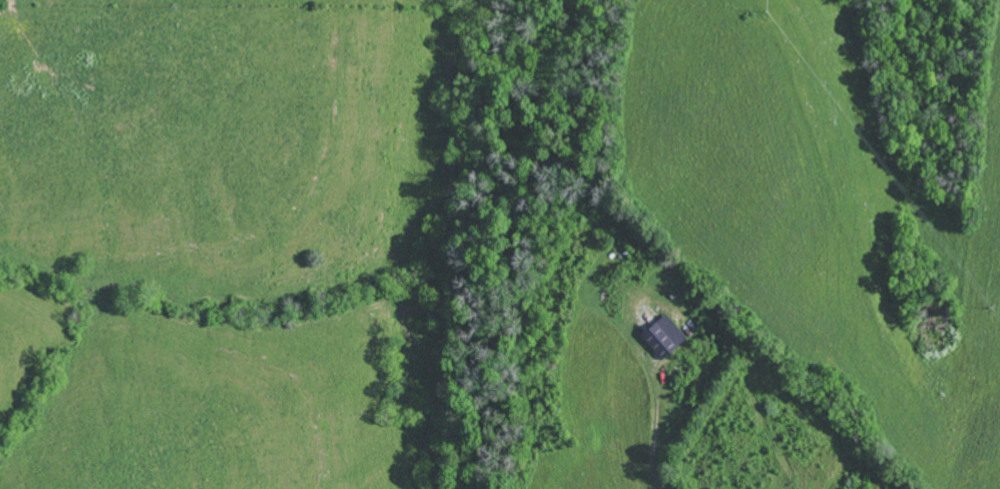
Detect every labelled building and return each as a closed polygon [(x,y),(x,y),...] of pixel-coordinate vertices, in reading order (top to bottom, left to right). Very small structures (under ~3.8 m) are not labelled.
[(691,342),(673,316),(645,335),(663,361),(691,342)]
